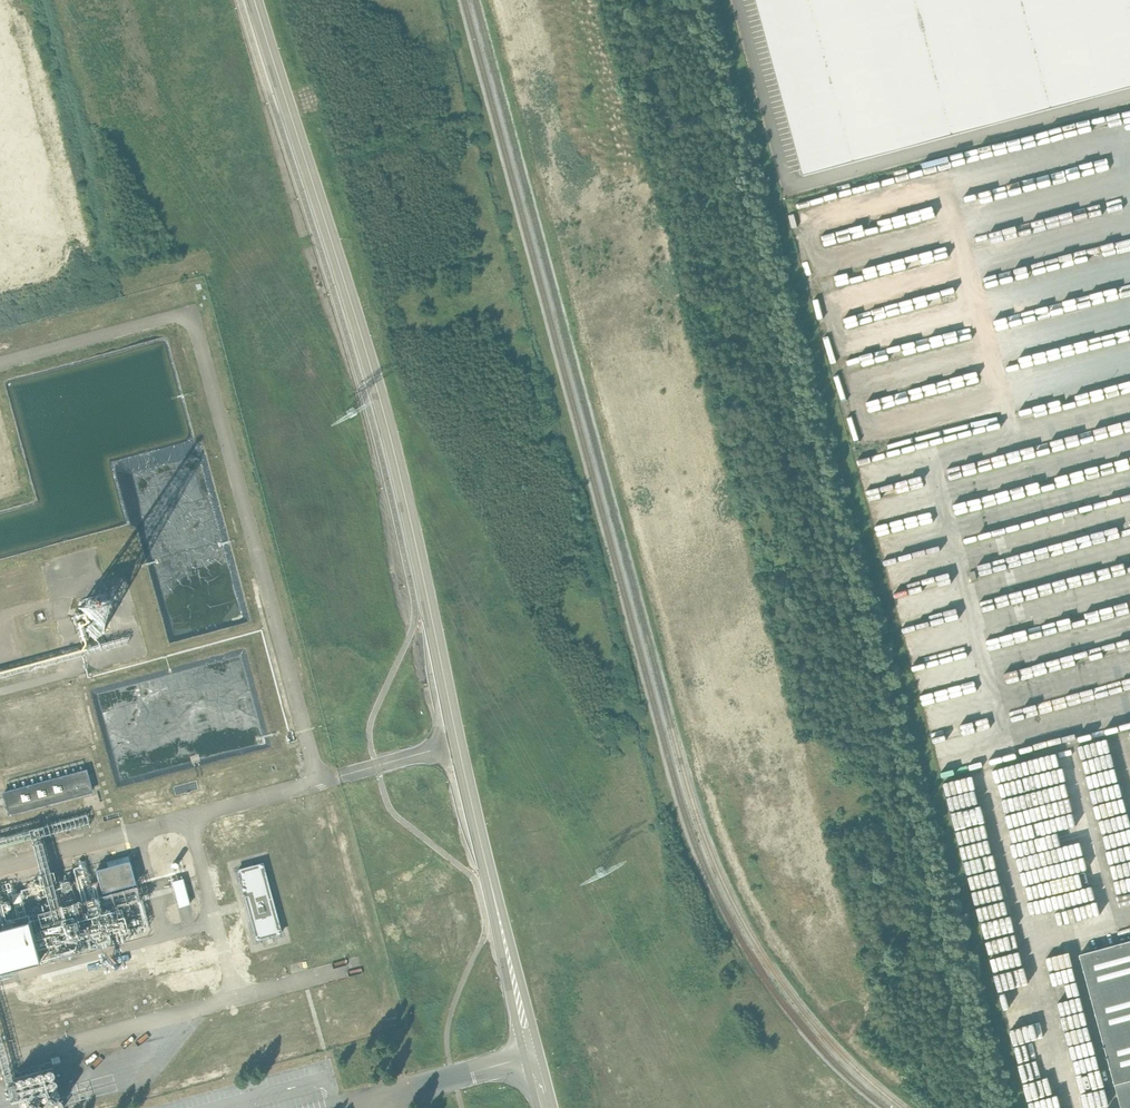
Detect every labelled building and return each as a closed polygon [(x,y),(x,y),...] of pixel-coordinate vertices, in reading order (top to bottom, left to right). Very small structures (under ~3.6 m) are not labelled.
[(802,170),(800,170),(801,176),(803,175),(804,176),(1129,88),(1129,0),(756,0),(802,170)] [(7,815),(92,792),(86,770),(1,793),(7,815)] [(102,893),(135,883),(129,861),(96,870),(102,893)] [(256,940),(281,933),(262,864),(237,871),(256,940)] [(178,907),(190,904),(183,879),(172,881),(178,907)] [(189,915),(193,913),(199,911),(196,903),(186,907),(189,915)] [(138,918),(129,920),(130,926),(139,924),(138,918)] [(38,964),(29,932),(27,923),(0,930),(0,974),(38,964)] [(1080,954),(1121,1107),(1129,1107),(1129,941),(1080,954)] [(191,1041),(196,1029),(191,1027),(185,1039),(191,1041)] [(60,1059),(68,1057),(67,1051),(58,1053),(60,1059)]
